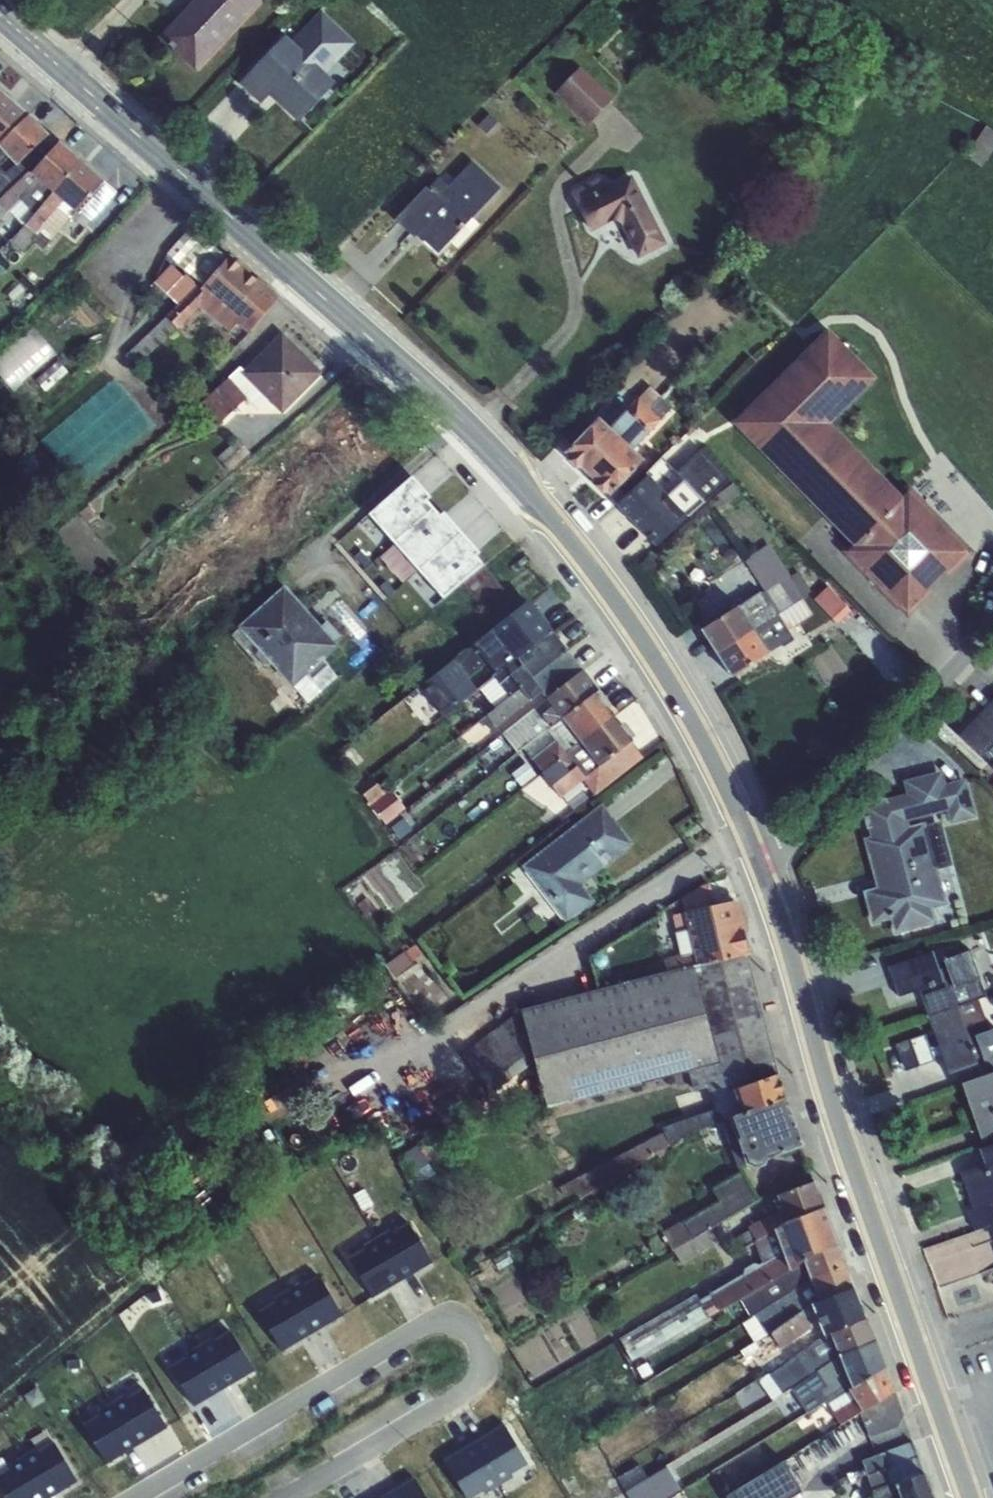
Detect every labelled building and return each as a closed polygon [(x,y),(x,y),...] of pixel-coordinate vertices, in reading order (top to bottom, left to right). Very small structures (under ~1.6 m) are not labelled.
[(195,71),(262,0),(194,0),(159,37),(195,71)] [(286,34),(240,82),(261,102),(269,93),(299,122),(336,82),(327,73),(356,42),(321,10),(293,40),(286,34)] [(554,92),(588,123),(614,96),(580,65),(554,92)] [(0,90),(0,143),(29,115),(0,90)] [(48,135),(29,115),(0,143),(0,147),(17,165),(48,135)] [(479,127),(488,136),(500,124),(491,115),(479,127)] [(981,167),(992,149),(992,131),(985,126),(965,156),(981,167)] [(59,142),(48,135),(17,165),(0,147),(0,199),(29,171),(31,173),(59,142)] [(59,142),(31,173),(54,192),(82,161),(59,142)] [(82,161),(54,192),(77,212),(105,181),(82,161)] [(414,238),(417,234),(438,254),(500,188),(473,162),(449,185),(440,177),(428,189),(426,187),(395,220),(414,238)] [(31,173),(29,171),(0,199),(0,220),(22,199),(37,212),(54,192),(31,173)] [(597,176),(570,190),(591,232),(607,225),(621,227),(638,259),(668,244),(632,173),(609,185),(601,177),(597,176)] [(116,192),(105,181),(77,212),(54,192),(37,212),(26,225),(21,221),(14,230),(18,233),(11,240),(24,251),(34,239),(43,248),(74,218),(84,228),(116,192)] [(200,283),(202,284),(228,258),(192,226),(167,255),(200,283)] [(237,325),(248,333),(280,297),(231,255),(228,258),(202,284),(200,283),(165,317),(178,329),(200,307),(231,332),(237,325)] [(178,329),(165,317),(126,355),(136,366),(178,329)] [(0,349),(0,374),(15,391),(56,355),(28,324),(0,349)] [(849,551),(907,610),(967,552),(908,492),(903,497),(831,424),(876,378),(827,329),(733,423),(853,546),(849,551)] [(269,400),(282,413),(322,372),(282,332),(244,370),(241,373),(269,400)] [(35,380),(45,391),(68,372),(58,361),(35,380)] [(246,398),(259,411),(269,400),(241,373),(244,370),(240,367),(229,378),(202,403),(220,422),(246,398)] [(153,424),(114,378),(43,439),(82,485),(153,424)] [(610,428),(619,437),(659,396),(650,387),(639,398),(638,397),(610,428)] [(659,396),(619,437),(632,449),(671,408),(659,396)] [(557,442),(565,453),(590,427),(580,418),(557,442)] [(565,453),(586,473),(619,437),(610,428),(599,418),(590,427),(565,453)] [(632,449),(619,437),(586,473),(610,496),(644,460),(632,449)] [(217,457),(229,470),(250,453),(238,439),(217,457)] [(689,475),(699,487),(719,469),(708,457),(689,475)] [(659,461),(633,487),(657,515),(668,505),(653,487),(656,485),(654,482),(667,469),(659,461)] [(733,482),(714,496),(722,506),(740,492),(733,482)] [(611,508),(637,539),(659,518),(657,515),(633,487),(611,508)] [(738,605),(754,630),(802,600),(801,598),(811,591),(799,571),(789,576),(769,545),(745,561),(765,591),(762,593),(761,591),(738,605)] [(907,610),(849,551),(842,551),(907,617),(907,610)] [(462,582),(497,626),(519,609),(484,565),(462,582)] [(815,599),(838,623),(852,610),(829,586),(815,599)] [(272,662),(293,685),(337,646),(320,627),(284,587),(240,627),(272,662)] [(802,600),(754,630),(769,653),(792,639),(787,632),(812,615),(802,600)] [(517,658),(552,631),(529,602),(519,609),(497,626),(494,628),(517,658)] [(701,628),(716,652),(754,630),(738,605),(701,628)] [(343,639),(327,621),(320,627),(337,646),(343,639)] [(265,664),(270,664),(272,662),(240,627),(231,635),(253,659),(257,656),(265,664)] [(517,658),(494,628),(380,718),(380,719),(373,725),(384,739),(431,702),(443,717),(478,690),(495,678),(494,677),(517,658)] [(754,630),(716,652),(732,677),(769,654),(769,653),(754,630)] [(533,678),(567,651),(552,631),(517,658),(533,678)] [(94,641),(102,649),(110,644),(101,634),(95,634),(94,641)] [(548,698),(582,671),(567,651),(533,678),(543,691),(548,698)] [(494,677),(495,678),(481,689),(495,708),(533,678),(517,658),(494,677)] [(563,717),(595,692),(597,691),(582,671),(548,698),(563,717)] [(533,678),(495,708),(487,715),(496,727),(543,691),(533,678)] [(581,741),(614,717),(595,692),(563,717),(581,741)] [(563,717),(548,698),(504,733),(519,752),(523,749),(551,726),(563,717)] [(959,735),(992,768),(992,699),(959,735)] [(581,741),(563,717),(551,726),(523,749),(532,758),(533,760),(558,741),(566,752),(581,741)] [(581,741),(599,765),(629,742),(632,740),(614,717),(581,741)] [(599,765),(581,741),(566,752),(558,741),(533,760),(561,797),(584,780),(595,795),(643,758),(629,742),(599,765)] [(862,804),(870,838),(909,828),(908,821),(948,811),(951,823),(977,816),(967,778),(947,783),(943,770),(903,780),(906,793),(862,804)] [(369,805),(383,795),(385,793),(371,775),(356,787),(368,802),(367,803),(369,805)] [(383,795),(369,805),(385,822),(397,813),(383,795)] [(581,885),(632,843),(602,806),(524,866),(527,871),(563,917),(567,922),(593,901),(581,885)] [(864,892),(873,923),(891,918),(932,907),(945,904),(936,865),(948,862),(939,826),(926,829),(925,824),(909,828),(870,838),(866,839),(877,888),(864,892)] [(558,922),(563,917),(527,871),(521,875),(558,922)] [(681,890),(684,911),(716,904),(710,881),(701,884),(681,890)] [(357,905),(365,915),(375,907),(367,897),(357,905)] [(685,913),(696,965),(748,954),(742,931),(747,930),(739,900),(716,904),(684,911),(685,913)] [(891,918),(895,933),(936,922),(932,907),(891,918)] [(693,966),(696,965),(685,913),(673,916),(676,934),(680,955),(665,959),(665,963),(645,968),(648,978),(693,966)] [(386,964),(394,977),(414,964),(412,961),(424,954),(416,943),(386,964)] [(920,990),(928,1015),(957,1005),(979,998),(986,996),(970,950),(945,959),(947,967),(939,970),(932,951),(889,966),(900,997),(920,990)] [(719,1063),(727,1088),(734,1091),(778,1074),(748,954),(696,965),(693,966),(719,1063)] [(462,1055),(493,1093),(535,1062),(548,1107),(688,1071),(693,1091),(708,1087),(709,1092),(727,1088),(719,1063),(693,966),(648,978),(521,1010),(462,1055)] [(957,1005),(974,1054),(980,1051),(988,1075),(992,1073),(992,1030),(991,1030),(979,998),(957,1005)] [(957,1005),(928,1015),(938,1044),(942,1056),(949,1074),(977,1062),(974,1054),(957,1005)] [(920,1065),(933,1060),(942,1056),(938,1044),(929,1047),(925,1036),(911,1040),(920,1065)] [(983,1142),(992,1139),(992,1073),(988,1075),(962,1084),(983,1142)] [(778,1074),(734,1091),(741,1113),(733,1117),(749,1163),(755,1166),(763,1163),(766,1158),(797,1147),(801,1146),(785,1099),(778,1074)] [(727,1088),(709,1092),(715,1109),(697,1115),(678,1124),(571,1180),(576,1190),(580,1199),(689,1132),(701,1129),(721,1122),(738,1167),(749,1163),(733,1117),(741,1113),(734,1091),(727,1088)] [(422,1180),(436,1171),(418,1143),(404,1152),(422,1180)] [(975,1229),(992,1223),(992,1144),(979,1149),(985,1164),(961,1172),(974,1209),(968,1211),(975,1229)] [(714,1247),(706,1231),(756,1198),(740,1172),(714,1188),(721,1200),(684,1221),(684,1220),(662,1232),(683,1265),(714,1247)] [(782,1206),(786,1220),(824,1206),(814,1180),(778,1195),(782,1206)] [(774,1228),(786,1220),(782,1206),(749,1227),(750,1228),(737,1236),(743,1247),(755,1240),(774,1228)] [(824,1206),(786,1220),(774,1228),(791,1268),(804,1259),(837,1244),(824,1206)] [(433,1261),(410,1222),(392,1232),(390,1228),(374,1237),(401,1280),(433,1261)] [(791,1268),(774,1228),(755,1240),(763,1263),(711,1295),(713,1298),(703,1304),(696,1293),(619,1338),(632,1360),(719,1309),(720,1310),(791,1269),(791,1268)] [(362,1251),(344,1261),(368,1300),(401,1280),(374,1237),(359,1247),(362,1251)] [(808,1268),(811,1278),(845,1265),(837,1244),(804,1259),(808,1268)] [(845,1265),(811,1278),(819,1298),(853,1287),(845,1265)] [(792,1292),(811,1278),(808,1268),(804,1271),(796,1276),(795,1273),(784,1280),(792,1292)] [(346,1313),(323,1274),(306,1285),(303,1281),(287,1290),(314,1333),(346,1313)] [(811,1303),(819,1298),(811,1278),(792,1292),(771,1305),(776,1315),(795,1300),(800,1310),(811,1303)] [(819,1298),(811,1303),(824,1334),(831,1331),(865,1317),(853,1287),(819,1298)] [(275,1303),(258,1313),(281,1352),(314,1333),(287,1290),(272,1299),(275,1303)] [(824,1334),(811,1303),(800,1310),(770,1331),(744,1348),(748,1354),(775,1339),(781,1348),(782,1347),(790,1358),(811,1343),(824,1334)] [(831,1331),(840,1354),(874,1339),(865,1317),(831,1331)] [(257,1368),(233,1329),(216,1340),(214,1336),(198,1345),(224,1388),(257,1368)] [(831,1331),(824,1334),(811,1343),(790,1358),(758,1380),(765,1387),(773,1400),(816,1370),(840,1354),(831,1331)] [(874,1339),(840,1354),(852,1387),(885,1366),(874,1339)] [(186,1358),(168,1368),(192,1407),(224,1388),(198,1345),(183,1354),(186,1358)] [(840,1354),(816,1370),(824,1385),(819,1388),(827,1400),(849,1389),(852,1387),(840,1354)] [(852,1387),(849,1389),(862,1411),(894,1390),(885,1366),(852,1387)] [(171,1426),(148,1387),(130,1398),(128,1393),(112,1402),(139,1445),(171,1426)] [(849,1389),(827,1400),(841,1423),(860,1412),(871,1435),(897,1426),(904,1415),(894,1390),(862,1411),(849,1389)] [(100,1416),(82,1426),(106,1465),(139,1445),(112,1402),(97,1412),(100,1416)] [(808,1412),(803,1403),(790,1411),(796,1420),(808,1412)] [(510,1476),(527,1465),(503,1427),(471,1447),(497,1489),(512,1480),(510,1476)] [(57,1441),(40,1451),(37,1447),(22,1456),(47,1497),(50,1497),(81,1480),(57,1441)] [(930,1490),(913,1441),(862,1460),(874,1493),(873,1496),(874,1497),(915,1497),(930,1490)] [(458,1497),(474,1497),(479,1494),(482,1497),(483,1497),(497,1489),(471,1447),(438,1467),(458,1497)] [(726,1495),(728,1497),(777,1497),(815,1474),(800,1450),(790,1455),(726,1495)] [(0,1475),(0,1494),(3,1497),(47,1497),(22,1456),(7,1466),(9,1470),(0,1475)] [(414,1479),(383,1497),(426,1497),(414,1479)] [(930,1490),(915,1497),(933,1497),(930,1490)]
